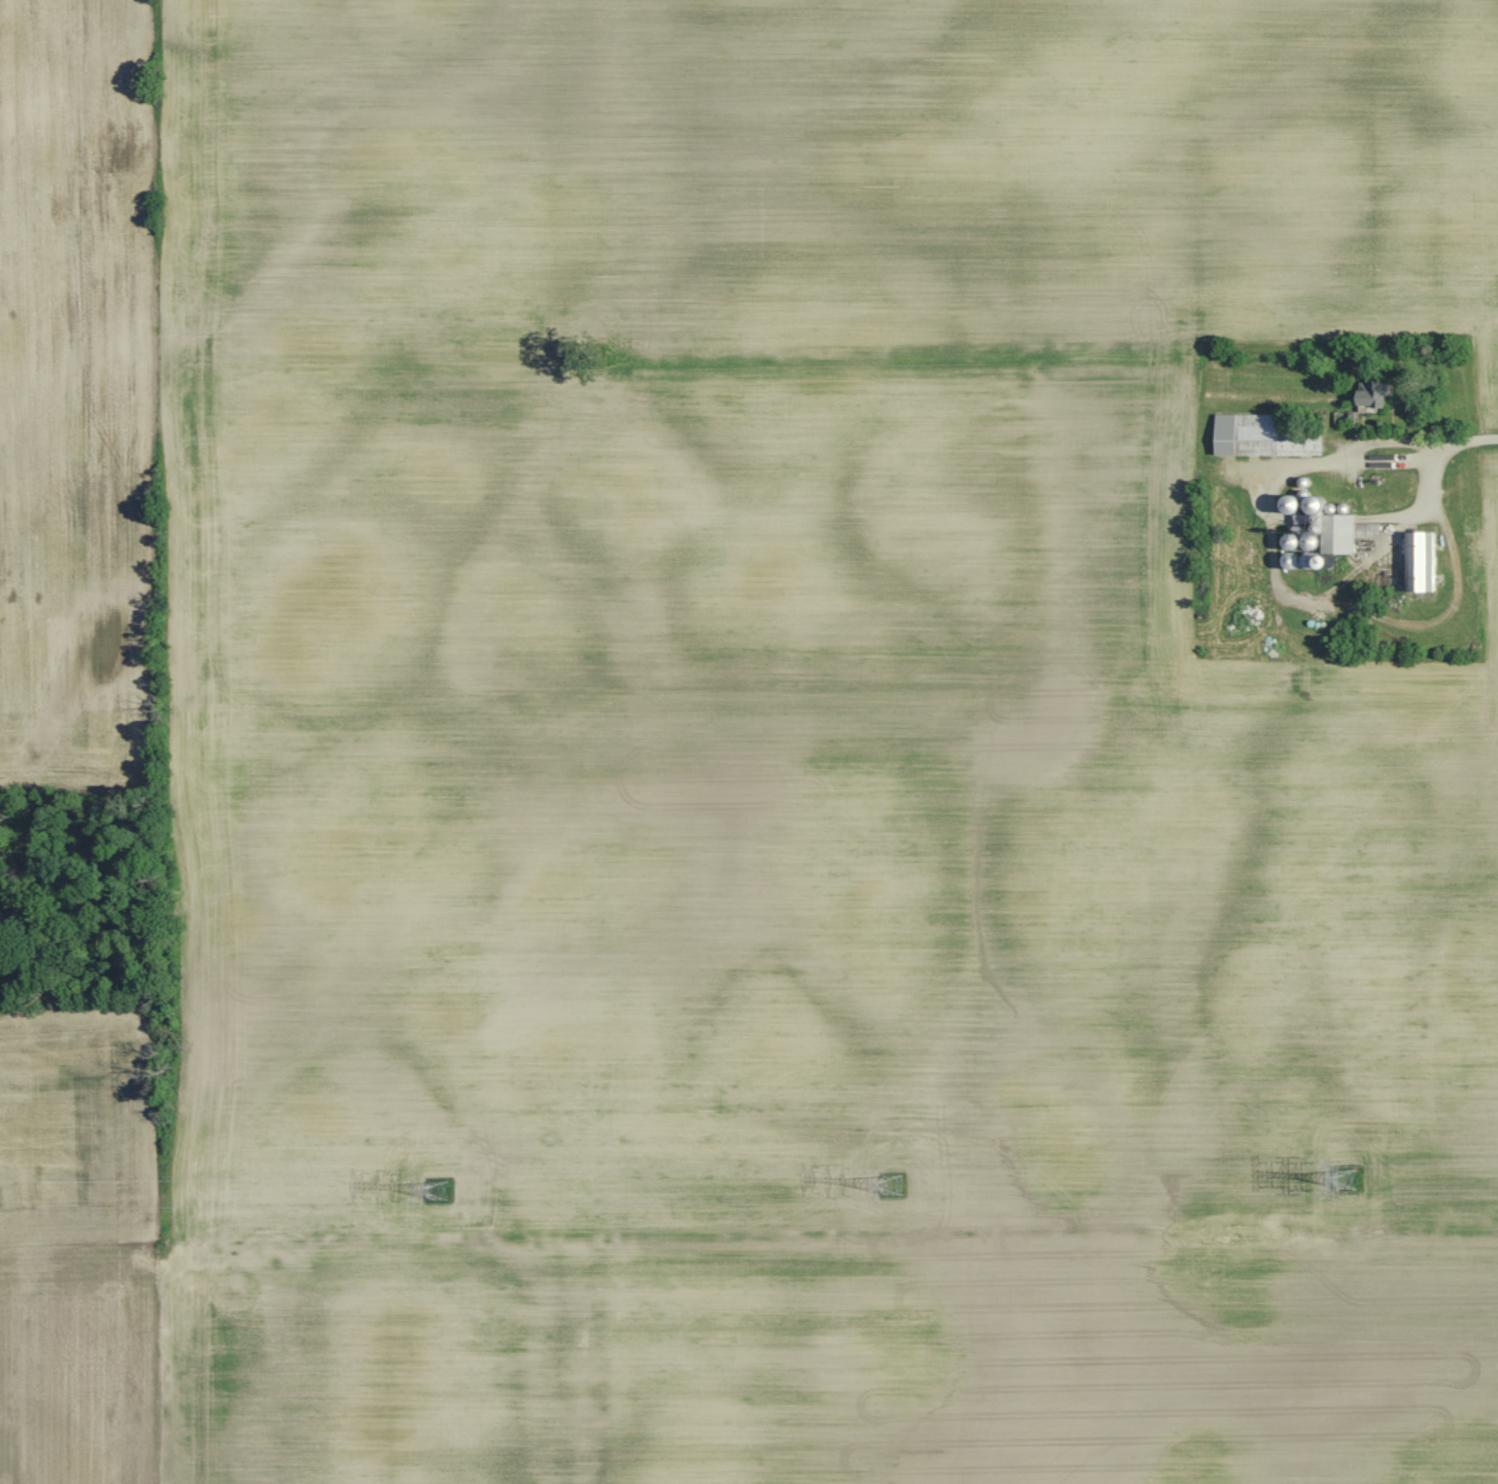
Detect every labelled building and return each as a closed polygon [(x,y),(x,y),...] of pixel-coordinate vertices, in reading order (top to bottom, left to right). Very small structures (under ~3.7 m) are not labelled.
[(1393,396),(1393,381),(1370,381),(1370,390),(1359,390),(1359,409),(1387,409),(1386,396),(1393,396)] [(1280,415),(1217,414),(1216,454),(1322,456),(1322,440),(1279,439),(1280,415)] [(1355,554),(1355,537),(1379,537),(1379,523),(1355,523),(1355,514),(1323,514),(1323,566),(1331,566),(1331,554),(1355,554)] [(1436,591),(1435,531),(1407,531),(1408,591),(1436,591)]
